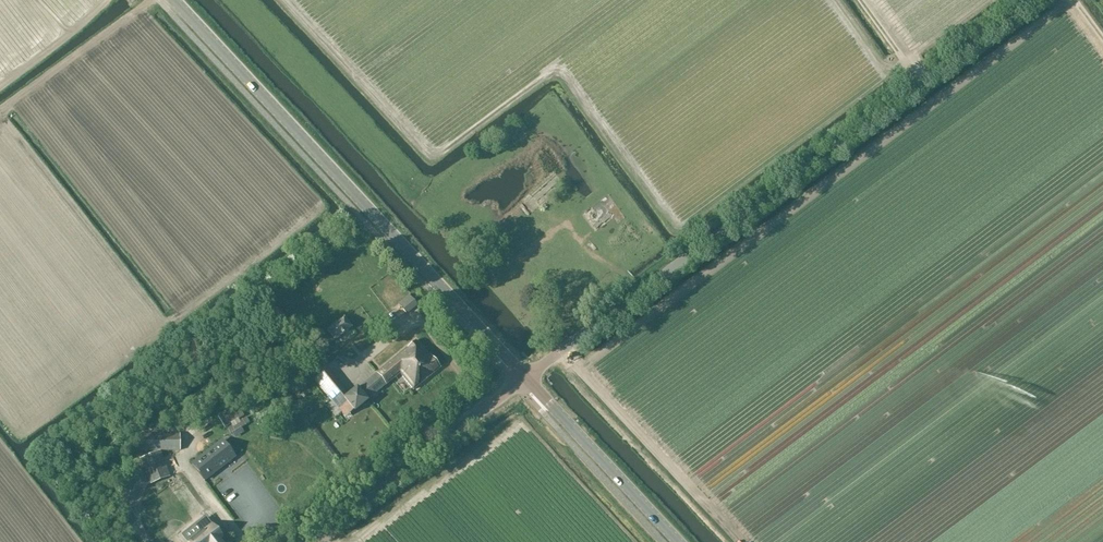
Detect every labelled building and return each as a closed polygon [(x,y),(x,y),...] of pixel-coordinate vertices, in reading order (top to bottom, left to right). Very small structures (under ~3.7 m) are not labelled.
[(417,305),(409,296),(399,304),(406,313),(417,305)] [(343,320),(328,331),(334,340),(350,329),(343,320)] [(326,370),(315,380),(343,415),(345,417),(353,411),(354,413),(368,402),(367,401),(386,385),(395,378),(400,373),(413,389),(414,390),(414,389),(439,369),(440,368),(440,367),(439,367),(431,357),(429,358),(416,342),(414,343),(409,347),(358,389),(357,388),(347,396),(326,370)] [(237,405),(218,416),(225,428),(231,425),(232,426),(227,429),(231,434),(233,433),(241,428),(250,423),(246,417),(236,423),(236,422),(244,417),(237,405)] [(160,451),(180,452),(180,434),(142,432),(141,451),(154,452),(140,459),(149,485),(170,478),(160,451)] [(205,481),(236,457),(222,440),(216,445),(215,443),(190,463),(205,481)] [(189,541),(221,541),(220,540),(222,539),(205,518),(197,525),(203,531),(189,541)]
